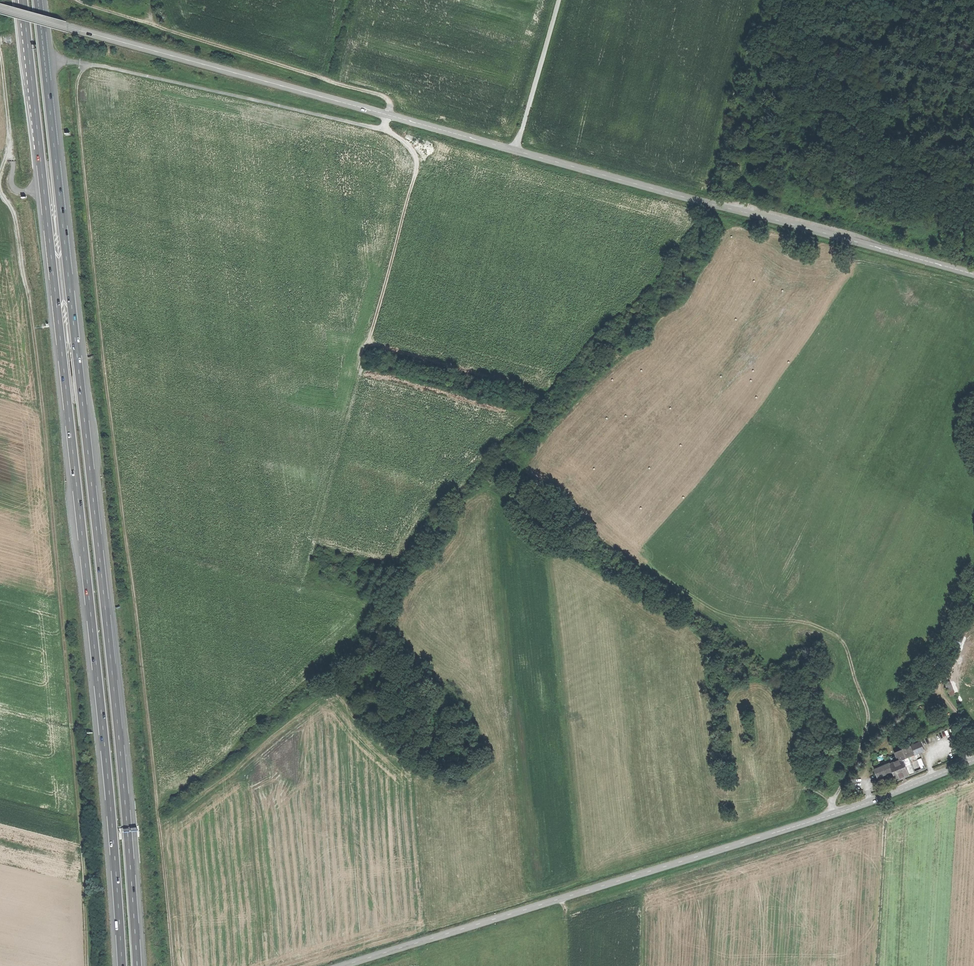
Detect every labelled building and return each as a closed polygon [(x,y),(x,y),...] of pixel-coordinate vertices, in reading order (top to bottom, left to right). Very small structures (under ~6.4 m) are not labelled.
[(946,682),(950,696),(955,695),(951,681),(946,682)] [(889,760),(898,780),(904,777),(910,774),(906,766),(908,765),(905,759),(915,754),(912,746),(896,752),(898,757),(889,760)]
